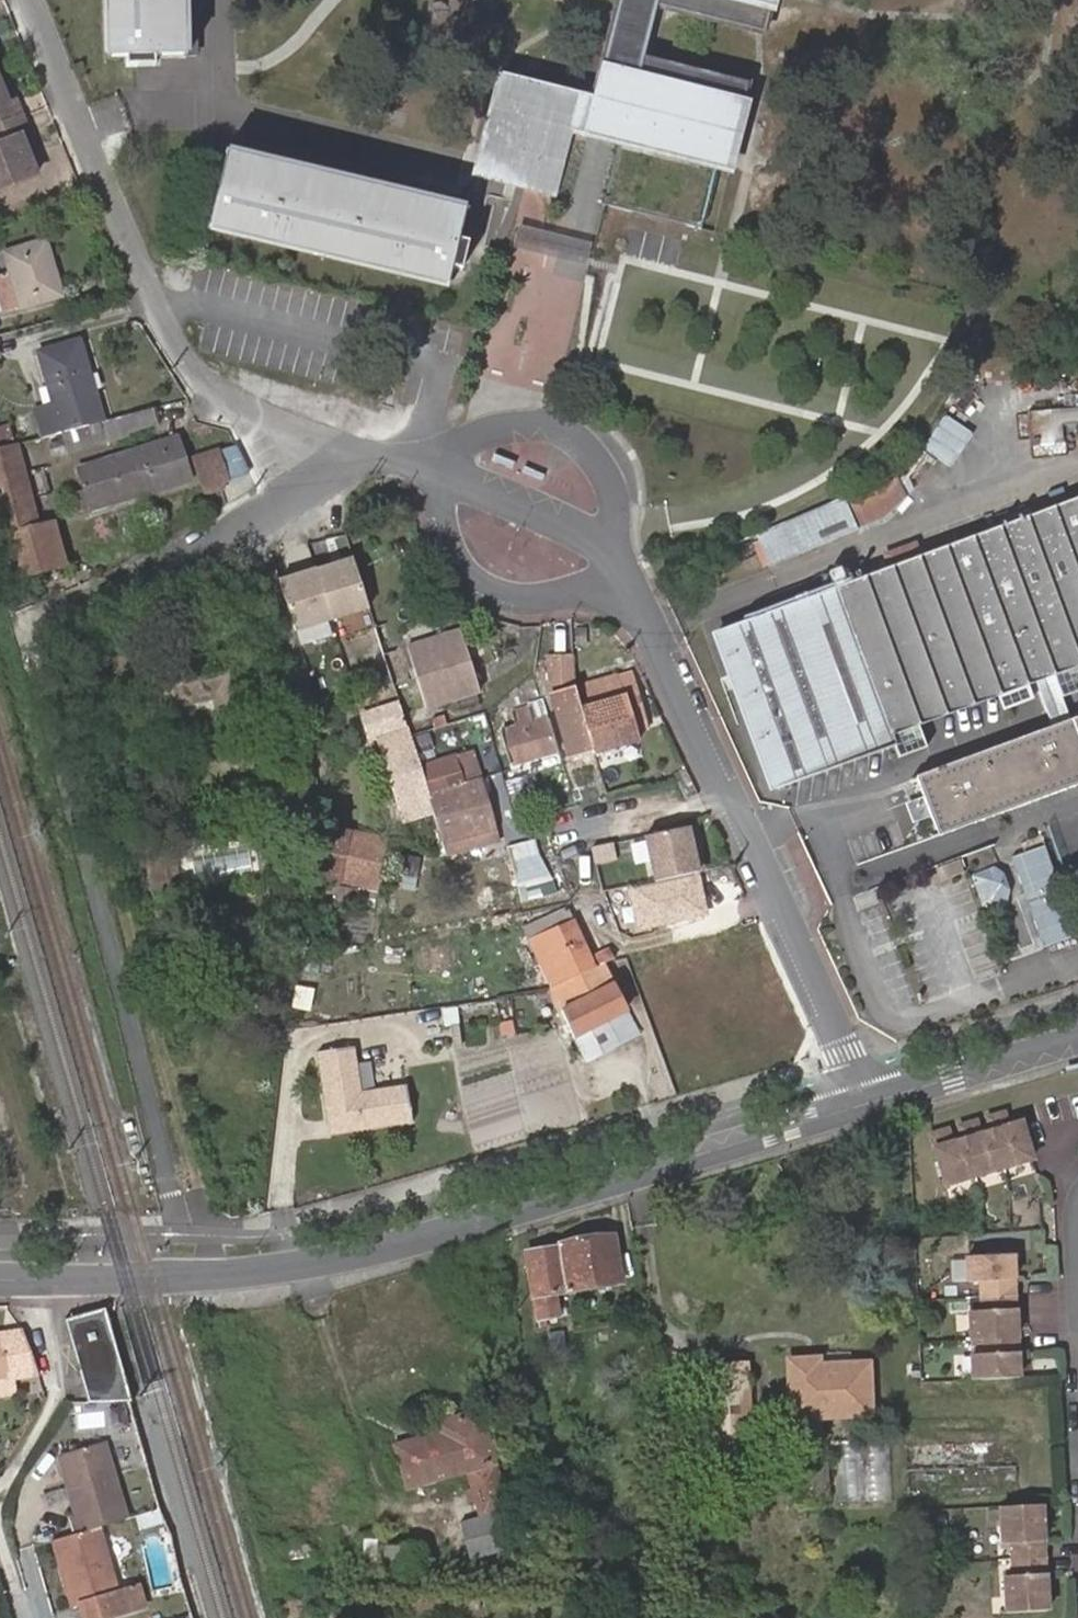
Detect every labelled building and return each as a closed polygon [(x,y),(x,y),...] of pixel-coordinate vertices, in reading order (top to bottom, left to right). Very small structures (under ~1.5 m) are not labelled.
[(126,68),(133,68),(206,66),(205,0),(124,0),(126,68)] [(610,46),(597,98),(500,73),(475,170),(557,191),(574,127),(622,140),(606,204),(702,229),(719,165),(728,168),(751,82),(647,55),(660,4),(763,31),(771,0),(622,0),(610,46)] [(0,88),(0,94),(6,107),(15,103),(7,86),(0,88)] [(21,119),(15,103),(6,107),(0,94),(0,128),(21,119)] [(0,128),(0,190),(35,176),(28,160),(19,139),(28,136),(21,119),(0,128)] [(37,156),(28,136),(19,139),(28,160),(37,156)] [(466,207),(228,151),(209,228),(445,285),(466,207)] [(45,240),(5,252),(22,308),(63,296),(45,240)] [(61,431),(101,421),(106,420),(82,339),(40,350),(61,431)] [(1062,451),(1062,420),(1077,420),(1077,407),(1032,407),(1032,451),(1062,451)] [(158,424),(153,408),(121,416),(127,434),(158,424)] [(108,441),(127,434),(121,416),(106,420),(101,421),(108,441)] [(133,452),(147,492),(192,479),(178,437),(133,452)] [(0,447),(0,512),(19,576),(35,572),(45,569),(64,564),(52,520),(34,524),(20,473),(22,472),(14,444),(0,447)] [(229,478),(249,472),(234,445),(219,450),(229,478)] [(223,480),(229,478),(219,450),(197,457),(209,492),(225,487),(223,480)] [(94,508),(147,492),(133,452),(80,469),(94,508)] [(847,497),(858,524),(908,504),(897,477),(847,497)] [(844,495),(756,529),(769,562),(857,527),(844,495)] [(1054,697),(1077,688),(1077,677),(1074,666),(1077,664),(1077,498),(1068,502),(1026,517),(980,534),(940,549),(925,555),(889,568),(836,587),(719,632),(777,787),(894,746),(898,755),(924,746),(916,724),(1030,682),(1035,680),(1047,676),(1054,697)] [(353,560),(279,584),(296,635),(370,611),(353,560)] [(48,577),(45,569),(35,572),(37,580),(48,577)] [(395,647),(386,619),(374,623),(383,651),(395,647)] [(466,627),(407,644),(427,705),(485,687),(466,627)] [(548,644),(531,645),(533,666),(550,665),(548,644)] [(242,647),(148,670),(161,729),(256,707),(242,647)] [(574,694),(567,696),(570,705),(578,702),(593,751),(637,738),(632,717),(644,712),(631,671),(591,681),(573,687),(574,694)] [(1063,722),(1054,697),(1047,676),(1035,680),(1030,682),(1046,728),(1063,722)] [(430,815),(435,813),(420,764),(409,732),(398,699),(360,712),(369,740),(376,738),(403,822),(430,815)] [(555,751),(545,715),(533,718),(529,706),(511,711),(514,723),(504,727),(514,763),(555,751)] [(1063,722),(1046,728),(915,777),(922,795),(929,812),(938,835),(1077,784),(1077,717),(1063,722)] [(445,843),(497,827),(474,750),(420,764),(435,813),(445,843)] [(534,790),(515,796),(520,812),(539,806),(534,790)] [(913,818),(929,812),(922,795),(907,800),(913,818)] [(699,855),(692,825),(650,835),(660,880),(697,872),(694,856),(699,855)] [(386,838),(351,830),(349,837),(331,834),(322,875),(375,887),(386,838)] [(535,838),(506,847),(519,890),(548,882),(535,838)] [(589,846),(593,864),(617,859),(613,840),(589,846)] [(1018,856),(1051,946),(1077,936),(1077,919),(1051,844),(1018,856)] [(956,865),(931,873),(936,886),(960,878),(956,865)] [(709,899),(707,869),(697,872),(660,880),(653,882),(660,909),(709,899)] [(554,986),(598,966),(567,908),(526,927),(554,986)] [(604,963),(619,957),(615,949),(600,955),(604,963)] [(317,979),(319,962),(303,961),(301,977),(317,979)] [(627,1010),(602,964),(598,966),(554,986),(551,987),(577,1038),(627,1010)] [(588,1059),(638,1031),(627,1010),(577,1038),(588,1059)] [(355,1046),(318,1053),(332,1132),(410,1120),(405,1085),(363,1091),(355,1046)] [(942,1129),(931,1132),(944,1182),(1031,1160),(1021,1123),(1003,1128),(999,1114),(989,1117),(993,1130),(974,1135),(971,1122),(961,1124),(964,1138),(946,1142),(942,1129)] [(613,1236),(559,1243),(559,1247),(526,1252),(533,1294),(558,1290),(620,1281),(613,1236)] [(973,1354),(975,1379),(1020,1377),(1017,1322),(1011,1322),(1010,1313),(1017,1312),(1015,1278),(1009,1279),(1008,1269),(1015,1269),(1014,1254),(969,1256),(970,1282),(983,1281),(984,1313),(972,1313),(973,1338),(986,1338),(986,1353),(973,1354)] [(562,1319),(558,1290),(533,1294),(538,1321),(562,1319)] [(107,1310),(68,1321),(94,1404),(135,1403),(107,1310)] [(0,1324),(0,1369),(0,1370),(31,1361),(18,1318),(0,1324)] [(811,1358),(788,1358),(790,1416),(870,1415),(869,1363),(811,1364),(811,1358)] [(748,1361),(703,1363),(708,1461),(752,1460),(748,1361)] [(477,1410),(437,1421),(440,1431),(394,1442),(407,1487),(493,1463),(477,1410)] [(1016,1493),(1015,1440),(926,1443),(928,1497),(1016,1493)] [(928,1497),(926,1443),(905,1443),(909,1498),(928,1497)] [(890,1445),(839,1445),(840,1499),(891,1499),(890,1445)] [(100,1530),(128,1522),(106,1448),(62,1460),(78,1519),(74,1520),(79,1536),(100,1530)] [(825,1463),(798,1464),(799,1498),(826,1497),(825,1463)] [(1044,1504),(1003,1506),(1004,1543),(1014,1543),(1015,1574),(1006,1575),(1008,1612),(1048,1610),(1047,1588),(1041,1589),(1041,1574),(1047,1574),(1045,1540),(1039,1540),(1039,1526),(1045,1525),(1044,1504)] [(505,1510),(464,1521),(479,1575),(520,1563),(505,1510)] [(56,1542),(75,1611),(84,1608),(87,1617),(119,1617),(144,1610),(139,1592),(119,1598),(100,1530),(79,1536),(56,1542)] [(308,1543),(279,1547),(281,1560),(309,1556),(308,1543)] [(434,1573),(436,1547),(386,1543),(384,1569),(434,1573)]
